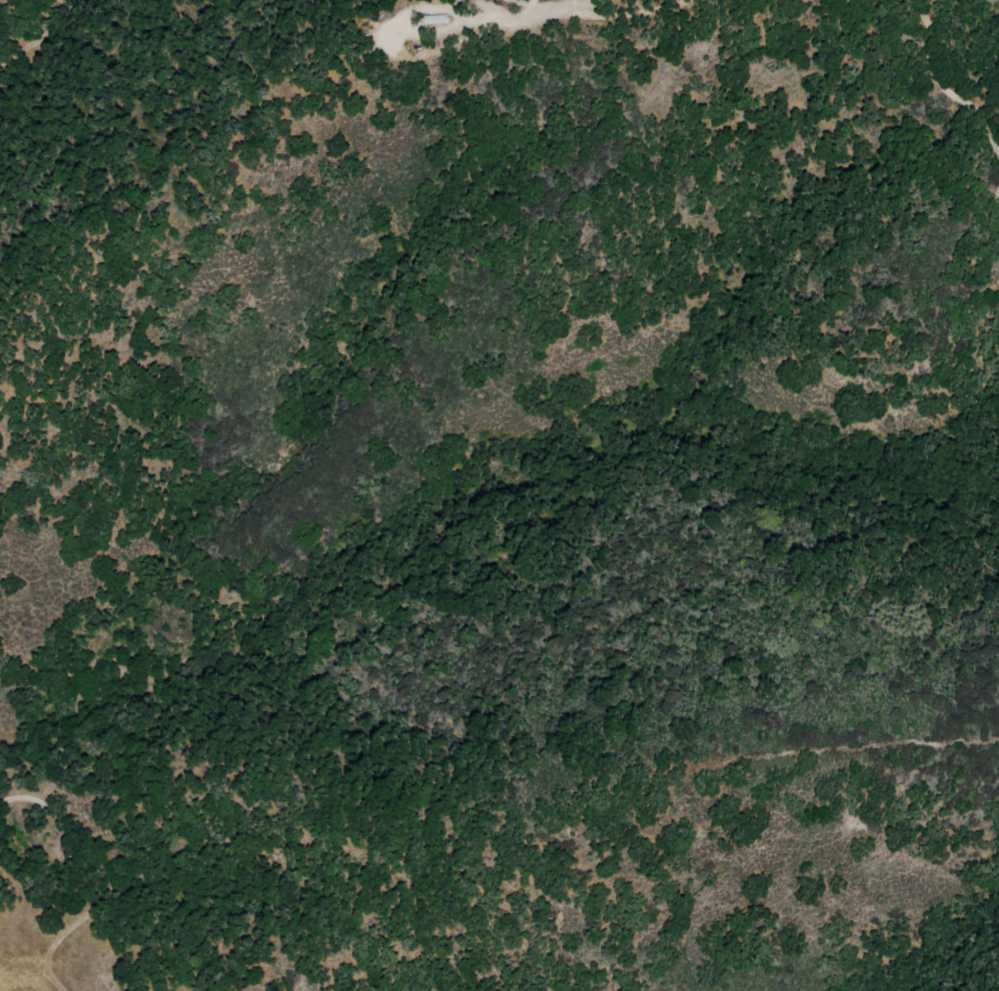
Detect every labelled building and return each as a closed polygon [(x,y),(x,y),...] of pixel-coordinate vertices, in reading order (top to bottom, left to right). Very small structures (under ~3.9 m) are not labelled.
[(451,13),(452,23),(427,25),(426,15),(451,13)]
